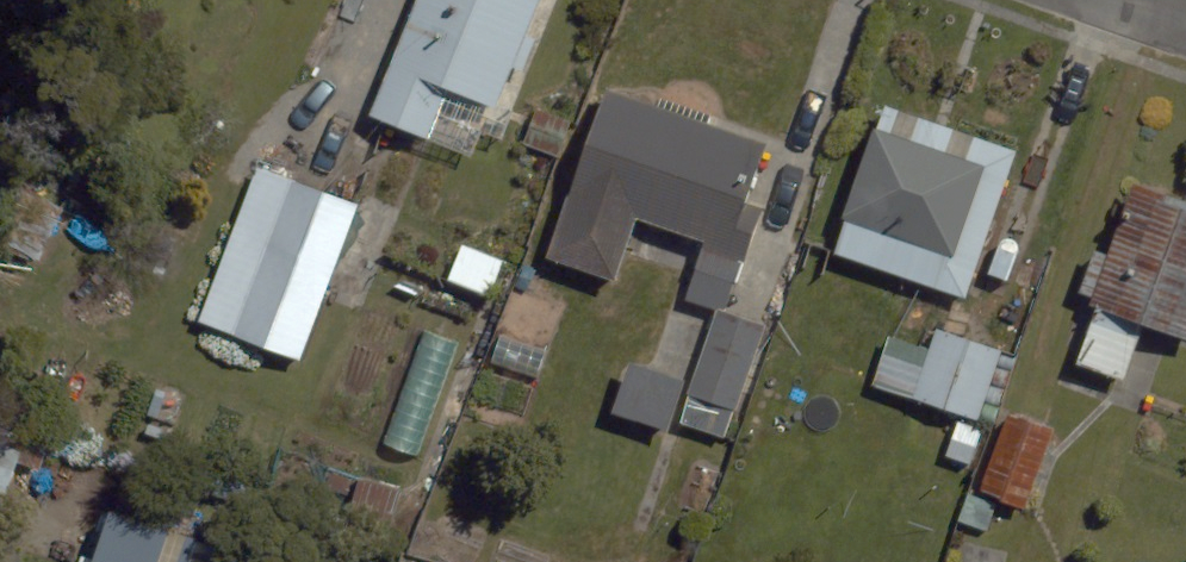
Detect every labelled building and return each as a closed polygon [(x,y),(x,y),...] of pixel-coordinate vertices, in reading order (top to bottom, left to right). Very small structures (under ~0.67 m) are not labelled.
[(372,118),(429,139),(447,93),(497,112),(540,0),(417,0),(372,118)] [(765,146),(606,90),(546,257),(612,280),(636,215),(707,240),(686,299),(725,313),(763,208),(745,202),(765,146)] [(984,167),(873,129),(841,220),(952,259),(984,167)] [(357,205),(255,167),(196,322),(298,361),(357,205)] [(1135,183),(1108,256),(1094,251),(1078,293),(1091,297),(1088,305),(1185,342),(1185,202),(1135,183)] [(503,261),(462,245),(448,282),(489,298),(503,261)] [(1123,380),(1142,327),(1094,310),(1075,363),(1123,380)] [(717,313),(679,423),(724,439),(762,328),(717,313)] [(871,387),(979,422),(1002,352),(936,330),(929,351),(888,337),(871,387)] [(667,432),(686,383),(631,363),(613,411),(667,432)] [(1051,430),(1007,415),(980,492),(1024,507),(1051,430)] [(110,494),(90,561),(184,561),(197,521),(110,494)]
